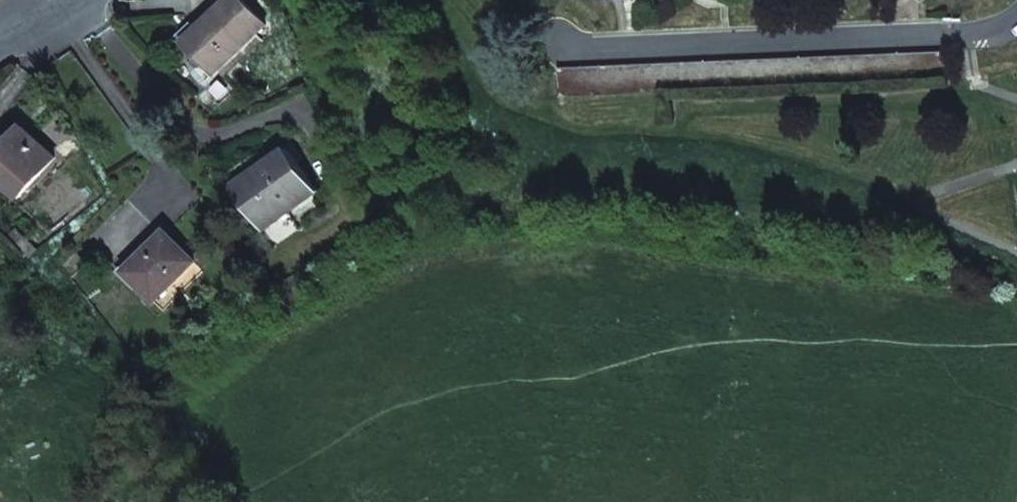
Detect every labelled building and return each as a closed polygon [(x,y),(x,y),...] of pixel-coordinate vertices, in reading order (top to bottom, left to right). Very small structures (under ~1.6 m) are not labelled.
[(215,72),(264,26),(239,0),(226,0),(183,40),(215,72)] [(23,194),(63,151),(31,121),(0,154),(0,172),(23,194)] [(240,202),(266,232),(323,185),(292,147),(261,173),(266,180),(240,202)] [(159,289),(200,254),(174,223),(132,258),(159,289)]
